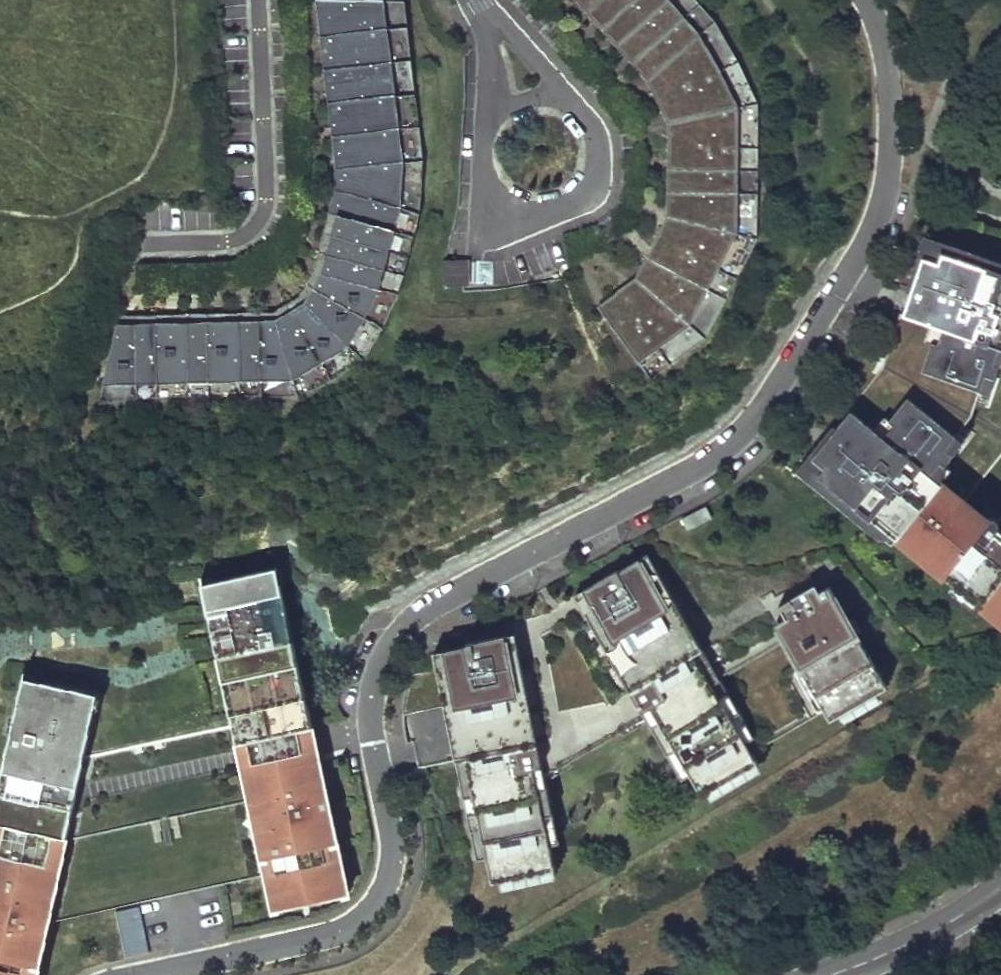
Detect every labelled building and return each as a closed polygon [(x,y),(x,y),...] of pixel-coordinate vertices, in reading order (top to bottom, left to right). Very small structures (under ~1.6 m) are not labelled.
[(384,0),(316,0),(320,35),(388,27),(384,0)] [(600,0),(576,0),(583,7),(587,12),(600,0)] [(636,0),(600,0),(587,12),(598,25),(602,30),(636,0)] [(670,0),(636,0),(602,30),(614,43),(617,46),(670,0)] [(686,16),(673,0),(670,0),(617,46),(629,60),(632,63),(686,16)] [(648,80),(702,33),(686,16),(632,63),(644,76),(648,80)] [(392,61),(388,27),(320,35),(324,69),(392,61)] [(660,101),(722,69),(702,33),(648,80),(651,86),(660,101)] [(396,94),(392,61),(324,69),(328,102),(396,94)] [(669,123),(740,106),(722,69),(660,101),(667,117),(669,123)] [(400,126),(396,94),(328,102),(333,135),(400,126)] [(669,146),(739,148),(740,106),(669,123),(669,130),(669,146)] [(400,126),(333,135),(337,168),(404,160),(400,126)] [(669,169),(739,170),(739,148),(669,146),(669,164),(669,169)] [(404,160),(337,168),(336,188),(402,206),(404,160)] [(668,186),(668,192),(739,193),(739,170),(669,169),(668,186)] [(402,206),(336,188),(330,209),(338,212),(396,228),(402,206)] [(669,208),(669,216),(739,234),(739,193),(668,192),(669,208)] [(740,222),(755,222),(756,204),(740,204),(740,222)] [(390,250),(396,228),(338,212),(333,235),(390,250)] [(666,223),(656,240),(719,271),(739,234),(669,216),(666,223)] [(390,250),(333,235),(328,254),(385,269),(390,250)] [(647,258),(710,289),(719,271),(656,240),(652,249),(647,258)] [(904,314),(901,313),(886,357),(882,356),(874,371),(877,374),(857,398),(853,395),(820,437),(800,461),(820,477),(814,485),(891,546),(897,539),(955,584),(950,590),(967,604),(972,598),(1000,621),(1000,516),(998,520),(995,518),(992,517),(989,518),(986,519),(964,501),(1000,455),(1000,263),(945,244),(939,263),(923,257),(909,306),(904,314)] [(385,269),(328,254),(322,273),(380,288),(385,269)] [(640,272),(635,279),(690,325),(710,289),(647,258),(640,272)] [(470,261),(443,260),(442,286),(469,287),(470,261)] [(366,317),(380,288),(322,273),(314,288),(366,317)] [(629,284),(615,293),(657,350),(690,325),(635,279),(629,284)] [(366,317),(314,288),(306,302),(350,346),(366,317)] [(597,306),(639,363),(657,350),(615,293),(600,304),(597,306)] [(321,363),(350,346),(306,302),(292,310),(321,363)] [(321,363),(292,310),(276,319),(294,379),(321,363)] [(294,379),(276,319),(260,320),(262,380),(294,379)] [(242,380),(240,320),(208,321),(210,381),(242,380)] [(262,380),(260,320),(240,320),(242,380),(262,380)] [(210,381),(208,321),(188,322),(190,382),(210,381)] [(190,382),(188,322),(155,323),(157,383),(190,382)] [(138,383),(136,323),(118,324),(104,384),(138,383)] [(157,383),(155,323),(136,323),(138,383),(157,383)] [(707,506),(682,519),(689,531),(713,518),(707,506)] [(437,669),(445,705),(461,784),(471,782),(477,811),(467,813),(471,830),(481,828),(487,857),(492,882),(554,868),(540,802),(550,799),(543,767),(557,764),(644,713),(656,734),(665,729),(703,794),(758,762),(752,752),(834,704),(840,714),(887,687),(829,586),(819,592),(815,584),(778,606),(786,618),(794,632),(783,639),(784,640),(720,677),(648,553),(619,570),(618,569),(514,629),(514,632),(505,634),(466,643),(467,645),(433,652),(437,669)] [(268,585),(280,582),(276,567),(265,570),(268,585)] [(66,839),(94,708),(82,706),(85,691),(35,680),(32,695),(20,693),(0,787),(0,974),(37,974),(48,922),(267,874),(274,910),(348,894),(310,722),(280,582),(268,585),(265,570),(214,581),(217,596),(205,599),(250,799),(66,839)] [(202,583),(205,599),(217,596),(214,581),(202,583)] [(783,639),(794,632),(786,618),(775,625),(783,639)] [(445,705),(437,669),(415,673),(413,674),(410,677),(408,683),(406,691),(403,702),(403,714),(445,705)] [(23,678),(20,693),(32,695),(35,680),(23,678)] [(82,706),(94,708),(97,693),(85,691),(82,706)] [(467,813),(477,811),(471,782),(461,784),(467,813)] [(487,857),(481,828),(471,830),(477,859),(487,857)] [(114,912),(125,955),(148,949),(137,906),(114,912)]
